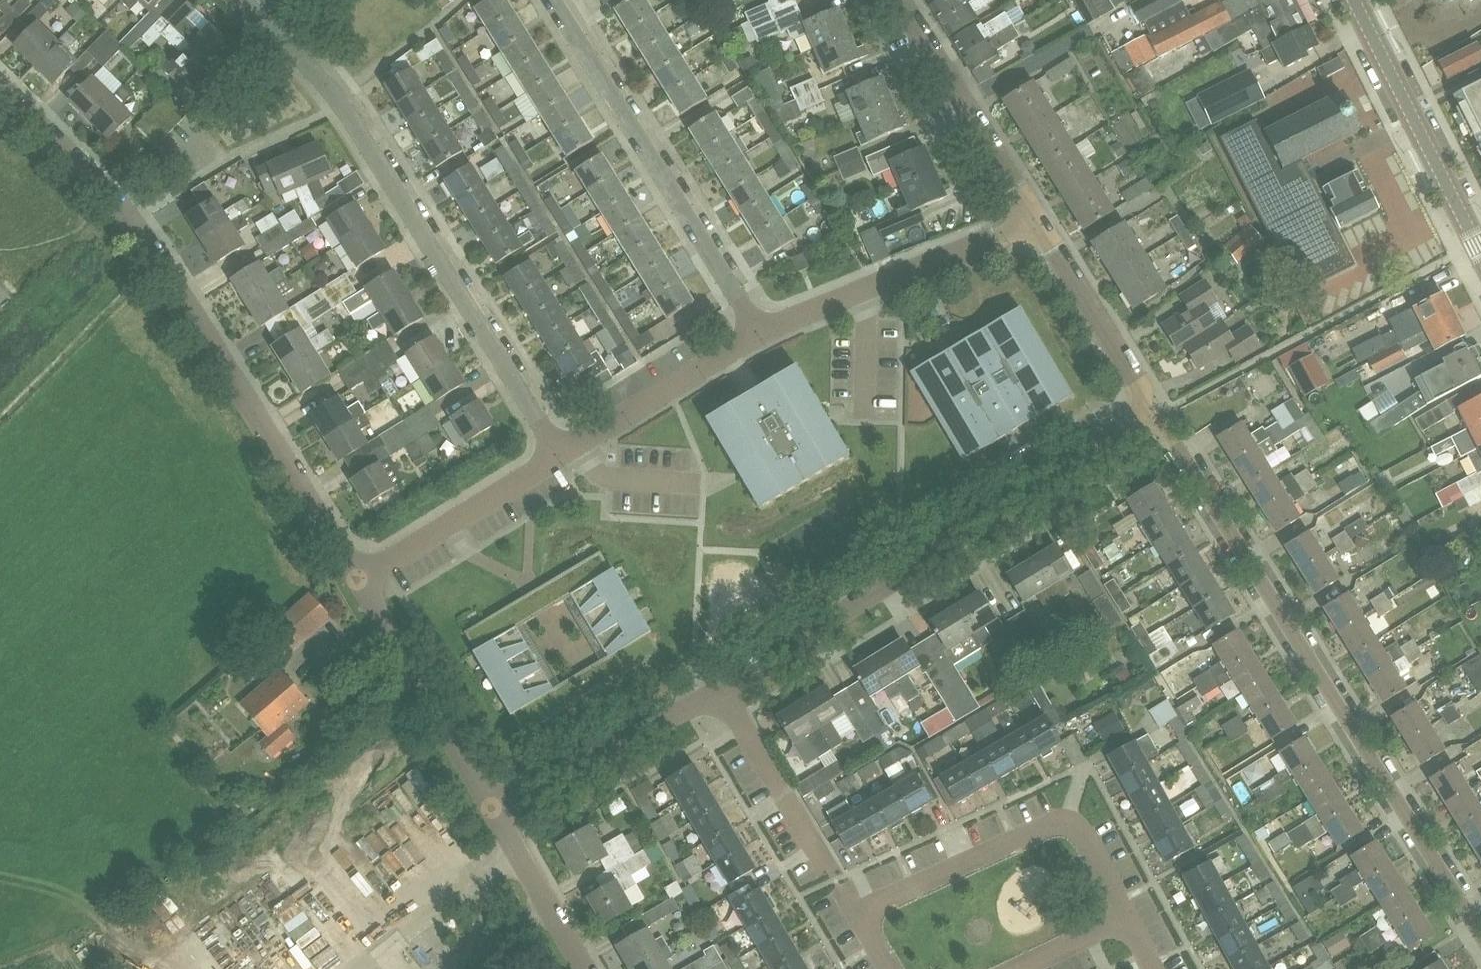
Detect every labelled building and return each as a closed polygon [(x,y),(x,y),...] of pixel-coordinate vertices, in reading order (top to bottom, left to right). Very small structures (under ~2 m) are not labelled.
[(0,20),(0,32),(3,34),(21,16),(13,7),(5,0),(3,0),(0,3),(0,9),(5,15),(0,20)] [(13,7),(21,16),(32,4),(29,0),(20,0),(13,7)] [(39,4),(47,12),(60,0),(43,0),(39,4)] [(122,1),(130,9),(139,0),(123,0),(122,1)] [(152,9),(162,0),(143,0),(152,9)] [(163,15),(172,24),(191,43),(215,66),(234,46),(210,24),(200,34),(184,18),(194,8),(186,0),(178,0),(173,5),(163,15)] [(515,12),(508,0),(487,0),(476,7),(489,28),(515,12)] [(655,13),(648,0),(628,0),(616,7),(629,29),(655,13)] [(704,12),(696,0),(692,0),(687,4),(695,17),(704,12)] [(975,0),(940,0),(931,5),(941,21),(975,0)] [(941,21),(950,36),(977,20),(973,12),(993,0),(975,0),(941,21)] [(1086,24),(1113,9),(1108,0),(1074,0),(1086,24)] [(1143,20),(1181,0),(1139,0),(1131,4),(1140,22),(1143,20)] [(1226,0),(1150,39),(1158,56),(1204,33),(1204,34),(1231,20),(1238,16),(1271,0),(1226,0)] [(1308,27),(1294,0),(1271,0),(1238,16),(1231,20),(1204,34),(1214,52),(1253,29),(1263,49),(1264,48),(1308,27)] [(850,33),(840,7),(787,28),(790,35),(795,37),(809,32),(816,47),(819,46),(847,34),(850,33)] [(747,18),(748,21),(741,24),(745,34),(776,20),(771,8),(747,18)] [(515,12),(489,28),(502,49),(528,33),(515,12)] [(704,12),(695,17),(703,31),(712,26),(704,12)] [(982,26),(980,22),(952,39),(962,55),(1012,24),(1005,12),(982,26)] [(668,34),(655,13),(629,29),(642,50),(668,34)] [(142,20),(121,42),(124,44),(129,50),(141,38),(150,28),(142,20)] [(776,20),(745,34),(749,43),(756,40),(757,42),(781,32),(776,20)] [(447,44),(462,35),(453,21),(439,30),(447,44)] [(30,30),(15,45),(35,64),(58,41),(38,22),(30,30)] [(178,50),(163,66),(179,82),(186,76),(196,86),(215,66),(191,43),(172,24),(162,34),(178,50)] [(1020,36),(1012,24),(962,55),(971,70),(987,61),(989,65),(1002,58),(997,50),(1020,36)] [(1308,27),(1264,48),(1263,49),(1261,50),(1268,64),(1281,58),(1285,67),(1309,55),(1307,51),(1319,45),(1309,26),(1308,27)] [(106,29),(87,49),(95,57),(115,36),(107,28),(106,29)] [(58,41),(35,64),(55,83),(71,67),(77,60),(67,50),(76,40),(67,31),(58,41)] [(528,33),(502,49),(515,71),(541,54),(528,33)] [(824,73),(861,57),(850,33),(847,34),(819,46),(816,47),(821,60),(819,61),(824,73)] [(668,34),(642,50),(655,71),(681,55),(668,34)] [(115,36),(95,57),(104,65),(124,44),(121,42),(115,36)] [(1155,57),(1145,36),(1124,47),(1135,68),(1155,57)] [(446,75),(456,69),(438,38),(417,51),(423,61),(435,54),(445,70),(444,71),(446,75)] [(721,58),(729,53),(721,41),(713,46),(721,58)] [(1479,69),(1476,64),(1480,62),(1480,54),(1480,53),(1480,41),(1439,63),(1447,79),(1465,70),(1468,75),(1479,69)] [(729,53),(721,58),(703,70),(708,79),(726,67),(730,73),(738,68),(729,53)] [(465,72),(474,67),(466,54),(457,60),(465,72)] [(554,76),(541,54),(515,71),(529,92),(554,76)] [(681,55),(655,71),(668,93),(695,77),(681,55)] [(1065,61),(1072,70),(1078,67),(1072,56),(1065,61)] [(1072,70),(1065,61),(1059,64),(1065,74),(1072,70)] [(1059,64),(1053,68),(1059,78),(1062,76),(1065,74),(1059,64)] [(1158,87),(1144,64),(1127,75),(1142,97),(1158,87)] [(412,67),(397,77),(385,84),(398,105),(425,88),(412,67)] [(465,72),(474,86),(482,81),(474,67),(465,72)] [(1053,68),(1047,72),(1053,82),(1059,78),(1053,68)] [(446,75),(446,76),(447,75),(458,92),(467,86),(456,69),(446,75)] [(1250,69),(1200,95),(1214,123),(1264,98),(1250,69)] [(93,76),(71,99),(91,118),(113,96),(93,76)] [(568,97),(554,76),(529,92),(542,113),(568,97)] [(848,90),(849,91),(837,96),(841,105),(845,106),(854,103),(859,116),(894,102),(882,76),(848,90)] [(708,98),(695,77),(668,93),(681,114),(708,98)] [(790,87),(795,99),(819,89),(814,77),(790,87)] [(1024,132),(1044,164),(1074,145),(1034,81),(1003,100),(1024,132)] [(1455,95),(1480,148),(1480,82),(1455,95)] [(113,96),(91,118),(111,137),(132,115),(122,105),(132,94),(123,85),(113,96)] [(756,116),(765,110),(749,85),(731,96),(738,106),(749,99),(750,101),(747,103),(756,116)] [(438,109),(425,88),(398,105),(411,126),(438,109)] [(824,101),(819,89),(795,99),(800,111),(824,101)] [(469,90),(460,95),(470,112),(479,106),(469,90)] [(1300,112),(1266,130),(1284,167),(1361,128),(1342,91),(1310,107),(1307,102),(1297,106),(1300,112)] [(168,92),(160,100),(181,121),(189,113),(168,92)] [(483,101),(491,115),(500,109),(492,96),(483,101)] [(568,97),(542,113),(555,134),(581,118),(568,97)] [(160,100),(151,109),(172,129),(181,121),(160,100)] [(894,102),(859,116),(865,131),(857,134),(862,145),(905,127),(901,118),(894,102)] [(151,109),(143,117),(164,137),(172,129),(151,109)] [(451,129),(438,109),(411,126),(423,146),(451,129)] [(500,109),(491,115),(500,129),(508,123),(500,109)] [(492,127),(482,110),(472,115),(482,132),(492,127)] [(756,116),(750,121),(763,142),(767,140),(778,133),(765,110),(756,116)] [(703,148),(729,132),(716,111),(690,127),(703,148)] [(143,117),(136,125),(157,145),(164,137),(143,117)] [(594,139),(581,118),(555,134),(568,155),(594,139)] [(1255,120),(1219,138),(1280,259),(1293,253),(1311,287),(1355,265),(1329,213),(1333,211),(1341,227),(1377,208),(1368,191),(1367,192),(1357,171),(1329,185),(1324,188),(1328,194),(1331,201),(1324,204),(1313,181),(1305,167),(1302,161),(1281,171),(1255,120)] [(463,150),(451,129),(423,146),(436,167),(463,150)] [(742,154),(729,132),(703,148),(716,170),(742,154)] [(778,133),(767,140),(772,148),(774,146),(782,158),(791,153),(778,133)] [(526,152),(517,138),(509,143),(518,157),(526,152)] [(320,142),(295,153),(309,183),(319,178),(333,172),(320,142)] [(514,161),(504,145),(494,150),(505,167),(514,161)] [(893,167),(901,186),(936,172),(925,145),(898,157),(895,149),(868,161),(874,175),(893,167)] [(1084,228),(1115,209),(1074,145),(1044,164),(1084,228)] [(838,167),(862,157),(858,146),(833,156),(838,167)] [(526,152),(518,157),(526,170),(534,165),(526,152)] [(295,153),(258,169),(265,185),(274,181),(275,183),(277,182),(279,187),(283,194),(296,188),(306,213),(319,207),(315,200),(316,199),(309,183),(295,153)] [(589,190),(614,174),(601,153),(576,168),(589,190)] [(790,172),(799,166),(791,153),(782,158),(790,172)] [(742,154),(716,170),(729,191),(755,175),(742,154)] [(868,170),(862,157),(838,167),(844,180),(868,170)] [(458,201),(485,184),(472,164),(445,181),(458,201)] [(507,170),(517,187),(526,182),(516,164),(507,170)] [(942,185),(936,172),(901,186),(906,198),(894,203),(899,215),(877,224),(878,227),(882,238),(923,221),(919,207),(946,196),(942,185)] [(804,173),(791,183),(795,190),(794,191),(803,204),(817,195),(804,173)] [(627,195),(614,174),(589,190),(602,211),(627,195)] [(768,196),(755,175),(729,191),(742,212),(776,192),(775,191),(768,196)] [(1147,176),(1140,181),(1146,190),(1152,186),(1147,176)] [(193,189),(203,206),(189,215),(204,238),(243,214),(237,203),(224,211),(206,181),(193,189)] [(1140,181),(1134,185),(1140,194),(1146,190),(1140,181)] [(485,184),(458,201),(471,222),(497,205),(485,184)] [(316,199),(315,200),(319,207),(321,211),(346,195),(340,185),(326,193),(316,199)] [(519,191),(529,208),(539,202),(529,185),(519,191)] [(1134,185),(1128,189),(1134,198),(1140,194),(1134,185)] [(1127,202),(1134,198),(1128,189),(1122,193),(1127,202)] [(776,192),(742,212),(755,233),(781,217),(774,206),(781,202),(776,192)] [(562,209),(553,195),(544,200),(553,214),(562,209)] [(641,217),(627,195),(602,211),(615,232),(641,217)] [(832,218),(817,195),(803,204),(811,218),(818,215),(823,222),(812,229),(819,241),(838,229),(832,218)] [(343,242),(370,225),(356,202),(329,219),(343,242)] [(510,226),(497,205),(471,222),(483,242),(510,226)] [(541,206),(532,211),(526,215),(537,232),(542,228),(552,222),(541,206)] [(553,214),(561,227),(570,222),(562,209),(553,214)] [(1245,213),(1237,220),(1242,228),(1251,222),(1245,213)] [(243,214),(204,238),(218,262),(246,245),(237,232),(250,224),(243,214)] [(1169,220),(1174,227),(1182,222),(1178,214),(1169,220)] [(309,218),(287,232),(293,243),(318,227),(311,217),(309,218)] [(654,238),(641,217),(615,232),(628,254),(654,238)] [(794,239),(781,217),(755,233),(769,254),(794,239)] [(281,222),(256,237),(262,248),(276,239),(287,232),(281,222)] [(1133,308),(1165,288),(1124,222),(1092,242),(1133,308)] [(1178,235),(1187,229),(1182,222),(1174,227),(1178,235)] [(1238,263),(1264,241),(1250,223),(1223,246),(1238,263)] [(385,249),(370,225),(343,242),(357,266),(385,249)] [(510,226),(483,242),(496,263),(523,246),(535,239),(530,230),(518,238),(510,226)] [(1179,235),(1183,242),(1191,236),(1187,229),(1178,235),(1179,235)] [(276,239),(262,248),(268,258),(293,243),(287,232),(276,239)] [(1191,236),(1183,242),(1187,249),(1196,244),(1191,236)] [(579,237),(571,242),(578,255),(587,249),(579,237)] [(654,238),(628,254),(641,275),(667,259),(654,238)] [(564,263),(573,257),(563,240),(553,246),(564,263)] [(596,264),(587,249),(578,255),(587,269),(596,264)] [(790,258),(796,273),(810,267),(804,252),(790,258)] [(644,293),(648,300),(654,296),(680,280),(667,259),(641,275),(650,290),(644,293)] [(518,297),(545,281),(532,260),(505,277),(518,297)] [(566,267),(577,284),(586,278),(576,261),(566,267)] [(281,266),(268,274),(260,262),(233,279),(247,303),(288,277),(281,266)] [(352,283),(327,298),(334,309),(346,301),(353,312),(373,299),(381,310),(409,292),(395,270),(358,293),(352,283)] [(327,298),(352,283),(346,273),(321,288),(327,298)] [(288,277),(247,303),(262,326),(290,308),(282,296),(295,287),(288,277)] [(597,285),(605,297),(613,292),(605,279),(597,285)] [(680,280),(654,296),(668,317),(693,302),(680,280)] [(1179,347),(1223,320),(1222,320),(1216,324),(1205,306),(1217,298),(1206,280),(1181,295),(1188,306),(1184,309),(1185,310),(1164,323),(1179,347)] [(558,301),(545,281),(518,297),(531,318),(558,301)] [(599,299),(589,281),(579,287),(590,305),(599,299)] [(327,298),(321,288),(296,304),(302,314),(327,298)] [(409,292),(381,310),(395,334),(424,316),(409,292)] [(622,307),(613,292),(605,297),(614,312),(622,307)] [(1395,330),(1382,336),(1386,346),(1405,337),(1428,325),(1453,313),(1442,292),(1413,306),(1414,307),(1390,319),(1395,330)] [(334,309),(327,298),(302,314),(309,324),(334,309)] [(558,301),(531,318),(543,339),(570,322),(558,301)] [(612,319),(602,302),(592,308),(603,325),(612,319)] [(1385,352),(1368,359),(1374,372),(1406,356),(1404,352),(1430,339),(1435,347),(1463,333),(1453,313),(1428,325),(1405,337),(1386,346),(1388,350),(1385,352)] [(1067,391),(1069,390),(1023,314),(1022,314),(1023,316),(1009,324),(1006,318),(1007,318),(1006,316),(941,355),(926,366),(929,372),(916,380),(913,376),(912,377),(959,455),(960,455),(959,453),(973,445),(976,451),(974,452),(974,454),(1058,405),(1057,403),(1053,398),(1067,390),(1067,391)] [(1223,320),(1179,347),(1180,348),(1187,344),(1200,365),(1228,348),(1234,359),(1259,344),(1252,333),(1244,338),(1239,331),(1232,336),(1223,320)] [(583,343),(570,322),(543,339),(556,359),(583,343)] [(623,327),(632,341),(640,336),(632,322),(623,327)] [(607,333),(617,350),(627,344),(617,327),(607,333)] [(309,340),(301,328),(274,345),(289,369),(316,351),(335,339),(328,328),(309,340)] [(422,376),(451,359),(436,336),(408,354),(422,376)] [(369,365),(393,349),(387,339),(362,354),(369,365)] [(598,351),(591,355),(583,343),(556,359),(569,380),(579,374),(590,391),(613,376),(598,351)] [(1454,351),(1432,362),(1435,366),(1414,377),(1420,390),(1369,423),(1377,436),(1427,403),(1426,402),(1480,374),(1480,362),(1479,361),(1478,359),(1480,357),(1480,348),(1480,345),(1477,345),(1470,348),(1468,344),(1465,345),(1465,344),(1462,343),(1454,347),(1454,350),(1454,351)] [(385,368),(399,359),(393,349),(369,365),(375,374),(380,384),(390,378),(385,368)] [(316,351),(289,369),(303,391),(330,374),(316,351)] [(369,365),(362,354),(337,370),(343,380),(369,365)] [(1329,383),(1314,354),(1288,367),(1304,396),(1329,383)] [(465,382),(451,359),(422,376),(437,400),(465,382)] [(369,365),(343,380),(349,390),(364,381),(375,374),(369,365)] [(796,365),(705,419),(759,510),(850,456),(796,365)] [(1480,419),(1480,393),(1457,405),(1467,426),(1480,419)] [(360,400),(347,408),(339,395),(312,412),(326,436),(364,412),(366,411),(360,400)] [(1265,429),(1270,437),(1295,421),(1304,416),(1304,414),(1293,398),(1293,397),(1292,397),(1270,410),(1271,412),(1277,421),(1265,429)] [(1415,417),(1422,429),(1454,410),(1447,398),(1415,417)] [(479,400),(452,417),(467,441),(494,423),(479,400)] [(421,422),(434,414),(428,405),(403,420),(409,429),(421,422)] [(364,412),(326,436),(341,459),(368,442),(360,429),(366,425),(369,418),(364,412)] [(421,422),(409,429),(416,440),(441,425),(435,416),(434,414),(421,422)] [(1467,426),(1477,446),(1480,444),(1480,419),(1467,426)] [(378,436),(384,445),(409,429),(403,420),(378,436)] [(1295,421),(1270,437),(1275,445),(1300,429),(1295,421)] [(1233,460),(1256,446),(1270,437),(1265,429),(1263,426),(1249,435),(1241,422),(1218,436),(1233,460)] [(391,456),(406,447),(415,462),(425,456),(426,456),(416,440),(409,429),(384,445),(391,456)] [(1451,434),(1437,441),(1442,450),(1455,443),(1451,434)] [(1277,450),(1275,445),(1270,437),(1256,446),(1233,460),(1248,484),(1270,469),(1263,458),(1277,450)] [(1457,480),(1463,493),(1469,490),(1480,484),(1480,444),(1477,446),(1479,448),(1467,454),(1475,471),(1457,480)] [(380,462),(353,479),(367,502),(394,486),(380,462)] [(1375,466),(1369,470),(1373,477),(1379,473),(1375,466)] [(1294,476),(1299,485),(1312,476),(1307,468),(1294,476)] [(1277,480),(1270,469),(1248,484),(1262,507),(1299,485),(1294,476),(1291,472),(1277,480)] [(1345,494),(1359,485),(1352,474),(1338,483),(1345,494)] [(1312,476),(1299,485),(1304,492),(1317,484),(1312,476)] [(1140,521),(1167,505),(1153,484),(1127,500),(1140,521)] [(1469,490),(1463,493),(1452,499),(1458,511),(1470,505),(1480,499),(1480,484),(1469,490)] [(1299,485),(1262,507),(1277,531),(1300,517),(1291,503),(1305,495),(1304,492),(1299,485)] [(1167,505),(1140,521),(1154,543),(1180,527),(1167,505)] [(1121,534),(1136,526),(1130,516),(1116,525),(1121,534)] [(1343,529),(1344,530),(1331,539),(1337,547),(1351,538),(1368,527),(1362,517),(1343,529)] [(1193,548),(1180,527),(1154,543),(1167,564),(1193,548)] [(1285,546),(1300,569),(1323,555),(1308,531),(1285,545),(1285,546)] [(1085,555),(1096,549),(1088,536),(1078,542),(1085,555)] [(1355,546),(1351,538),(1337,547),(1342,555),(1355,546)] [(1032,560),(1057,601),(1070,593),(1061,579),(1073,571),(1056,544),(1032,560)] [(1206,570),(1193,548),(1167,564),(1180,586),(1206,570)] [(1096,549),(1085,555),(1094,570),(1105,564),(1096,549)] [(523,597),(464,632),(475,651),(473,652),(482,668),(486,674),(494,688),(498,695),(511,716),(513,714),(524,733),(581,699),(589,713),(611,700),(603,686),(660,652),(649,633),(651,632),(649,628),(639,611),(635,605),(627,591),(623,584),(614,569),(611,570),(600,551),(542,586),(554,606),(564,600),(571,596),(607,656),(600,660),(560,684),(553,688),(517,628),(524,624),(535,617),(523,597)] [(1315,593),(1338,579),(1323,555),(1300,569),(1315,593)] [(1057,601),(1032,560),(1008,574),(1024,601),(1037,594),(1045,608),(1057,601)] [(1110,627),(1122,620),(1090,569),(1078,577),(1110,627)] [(1220,591),(1206,570),(1180,586),(1193,607),(1220,591)] [(1114,579),(1104,585),(1113,599),(1123,593),(1114,579)] [(1392,585),(1385,590),(1390,597),(1397,593),(1392,585)] [(1233,613),(1220,591),(1193,607),(1207,629),(1233,613)] [(1389,599),(1383,591),(1369,600),(1375,608),(1389,599)] [(979,592),(955,607),(980,648),(993,640),(984,626),(995,619),(979,592)] [(1123,593),(1113,599),(1122,613),(1132,607),(1123,592),(1123,593)] [(1324,607),(1339,631),(1362,617),(1347,593),(1324,607)] [(312,595),(265,637),(282,656),(329,614),(312,595)] [(1375,608),(1380,616),(1394,608),(1389,599),(1375,608)] [(955,607),(931,621),(937,630),(934,632),(935,634),(938,632),(947,647),(944,649),(948,656),(937,663),(951,687),(968,714),(980,707),(977,702),(954,664),(980,648),(955,607)] [(1013,616),(1028,640),(1040,632),(1026,608),(1013,616)] [(1028,640),(1013,616),(1001,623),(1016,647),(1028,640)] [(1377,640),(1362,617),(1339,631),(1354,655),(1377,640)] [(1149,634),(1141,621),(1131,627),(1139,641),(1149,634)] [(1151,637),(1149,634),(1139,641),(1155,667),(1179,652),(1165,628),(1151,637)] [(1187,669),(1181,660),(1161,673),(1177,700),(1197,687),(1227,667),(1251,652),(1237,629),(1213,644),(1223,660),(1193,679),(1183,686),(1176,676),(1187,669)] [(1400,647),(1405,655),(1419,647),(1432,639),(1427,630),(1413,638),(1400,647)] [(902,639),(878,654),(901,691),(900,692),(906,702),(907,701),(919,694),(906,673),(918,666),(908,650),(902,639)] [(1383,650),(1377,640),(1354,655),(1368,678),(1391,664),(1405,655),(1400,647),(1397,641),(1383,650)] [(1423,654),(1419,647),(1405,655),(1410,663),(1423,654)] [(1251,652),(1227,667),(1197,687),(1202,696),(1233,676),(1242,691),(1266,676),(1251,652)] [(878,654),(854,669),(860,678),(858,680),(858,681),(859,682),(861,680),(870,695),(883,687),(890,698),(900,692),(901,691),(878,654)] [(1480,654),(1462,666),(1480,694),(1480,693),(1480,654)] [(1410,663),(1405,655),(1391,664),(1368,678),(1383,702),(1406,688),(1399,676),(1413,667),(1410,663)] [(937,663),(925,671),(926,672),(956,721),(968,714),(951,687),(937,663)] [(256,720),(295,684),(280,668),(241,704),(256,720)] [(1034,675),(1007,690),(1013,699),(1016,698),(1024,693),(1029,702),(1035,699),(1043,710),(1052,704),(1034,675)] [(1266,676),(1242,691),(1256,714),(1280,699),(1266,676)] [(310,701),(295,684),(256,720),(269,735),(260,743),(272,756),(295,735),(284,723),(310,701)] [(825,686),(801,701),(831,750),(844,742),(842,739),(830,720),(842,712),(832,697),(825,686)] [(1196,693),(1173,707),(1179,717),(1185,727),(1193,721),(1188,713),(1203,703),(1196,693)] [(994,704),(986,709),(992,719),(1007,710),(1002,699),(994,704)] [(1161,727),(1178,716),(1168,699),(1150,710),(1161,727)] [(1280,699),(1256,714),(1271,737),(1295,723),(1280,699)] [(1442,717),(1456,708),(1451,700),(1437,709),(1442,717)] [(801,701),(777,715),(794,742),(807,765),(819,757),(831,750),(801,701)] [(1392,715),(1406,739),(1429,725),(1415,701),(1392,715)] [(873,704),(860,712),(875,736),(887,728),(877,712),(873,704)] [(1442,717),(1447,725),(1462,717),(1456,708),(1442,717)] [(982,711),(965,721),(971,731),(988,721),(982,711)] [(860,712),(849,719),(856,730),(863,743),(875,736),(860,712)] [(1061,742),(1045,714),(1024,726),(1040,754),(1041,754),(1043,758),(1053,752),(1051,748),(1061,742)] [(1226,733),(1244,723),(1239,714),(1221,725),(1226,733)] [(1179,717),(1170,722),(1179,737),(1188,732),(1185,727),(1179,717)] [(1244,723),(1226,733),(1231,742),(1249,731),(1244,723)] [(961,724),(944,733),(950,743),(967,734),(961,724)] [(1429,725),(1406,739),(1421,763),(1444,749),(1431,727),(1429,725)] [(1040,754),(1024,726),(1003,738),(1019,766),(1040,754)] [(1148,734),(1135,742),(1135,740),(1107,756),(1118,777),(1146,762),(1146,761),(1159,754),(1148,734)] [(940,736),(924,745),(929,755),(946,746),(940,736)] [(1275,775),(1276,776),(1280,783),(1293,775),(1317,760),(1302,736),(1279,751),(1288,767),(1275,775)] [(1019,766),(1003,738),(982,750),(998,779),(1019,766)] [(1186,761),(1196,755),(1186,738),(1176,744),(1186,761)] [(894,750),(878,759),(884,769),(900,759),(894,750)] [(982,750),(961,763),(977,791),(998,779),(982,750)] [(1199,781),(1209,775),(1198,758),(1189,764),(1199,781)] [(837,759),(813,774),(820,786),(821,787),(830,781),(845,772),(837,759)] [(1331,784),(1317,760),(1293,775),(1308,798),(1331,784)] [(874,761),(858,771),(864,781),(880,771),(874,761)] [(1158,783),(1146,762),(1118,777),(1130,798),(1158,783)] [(1430,777),(1445,801),(1467,786),(1468,787),(1480,779),(1480,778),(1476,771),(1477,770),(1475,768),(1461,776),(1452,762),(1430,777)] [(679,800),(707,784),(695,763),(667,779),(679,800)] [(977,791),(961,763),(940,775),(956,803),(977,791)] [(907,778),(895,785),(911,812),(931,800),(913,768),(904,773),(907,778)] [(853,773),(837,783),(843,793),(859,784),(853,773)] [(1276,776),(1259,786),(1264,795),(1281,784),(1280,783),(1276,776)] [(1211,778),(1201,784),(1195,789),(1207,809),(1214,805),(1224,799),(1211,778)] [(649,779),(631,789),(648,820),(658,814),(648,798),(649,797),(648,794),(655,790),(649,779)] [(820,786),(813,791),(819,800),(835,790),(830,781),(821,787),(820,786)] [(1170,804),(1158,783),(1130,798),(1142,820),(1170,804)] [(719,805),(707,784),(679,800),(692,821),(719,805)] [(1264,795),(1269,802),(1286,792),(1281,784),(1264,795)] [(1304,821),(1304,822),(1309,830),(1322,822),(1346,807),(1331,784),(1308,798),(1317,814),(1304,821)] [(911,812),(895,785),(874,797),(890,824),(891,824),(893,827),(903,821),(901,818),(911,812)] [(1445,801),(1459,824),(1480,811),(1480,808),(1469,790),(1468,787),(1467,786),(1445,801)] [(890,824),(874,797),(853,810),(869,837),(890,824)] [(1234,815),(1224,799),(1214,805),(1224,821),(1234,815)] [(1170,804),(1142,820),(1154,841),(1181,826),(1170,804)] [(731,826),(719,805),(692,821),(704,842),(731,826)] [(1322,822),(1309,830),(1314,839),(1328,831),(1337,845),(1360,830),(1346,807),(1322,822)] [(869,837),(853,810),(832,822),(848,849),(869,837)] [(1459,824),(1474,848),(1480,844),(1480,811),(1459,824)] [(650,824),(660,841),(670,835),(660,819),(650,824)] [(1309,830),(1304,822),(1287,833),(1293,841),(1293,840),(1309,830)] [(633,831),(625,836),(623,833),(601,846),(589,826),(558,843),(575,874),(600,860),(606,870),(643,849),(633,831)] [(744,847),(731,826),(704,842),(716,863),(744,847)] [(1181,826),(1154,841),(1165,862),(1193,847),(1181,826)] [(1298,849),(1314,839),(1309,830),(1293,840),(1293,841),(1298,849)] [(1284,832),(1268,842),(1274,853),(1291,842),(1284,832)] [(662,845),(672,862),(681,856),(674,843),(675,842),(673,838),(662,845)] [(1252,865),(1261,859),(1249,839),(1239,845),(1252,865)] [(1348,880),(1353,887),(1365,880),(1389,864),(1374,841),(1350,856),(1357,867),(1338,879),(1341,884),(1348,880)] [(744,847),(716,863),(728,884),(756,868),(744,847)] [(631,907),(630,906),(645,898),(631,875),(651,864),(643,849),(606,870),(595,877),(602,889),(589,897),(603,922),(631,907)] [(1261,859),(1252,865),(1262,882),(1272,876),(1261,859)] [(684,860),(674,866),(684,883),(694,877),(684,860)] [(1194,897),(1221,882),(1210,860),(1182,876),(1194,897)] [(1389,864),(1365,880),(1379,903),(1404,888),(1389,864)] [(1285,896),(1274,880),(1257,891),(1262,900),(1264,899),(1267,904),(1274,899),(1276,902),(1285,896)] [(1331,890),(1335,898),(1353,887),(1348,880),(1341,884),(1331,890)] [(1233,903),(1221,882),(1194,897),(1205,918),(1233,903)] [(691,884),(681,889),(690,907),(700,901),(691,884)] [(1358,896),(1353,887),(1335,898),(1341,906),(1358,896)] [(760,888),(732,904),(745,925),(772,909),(772,908),(776,906),(769,896),(766,898),(760,888)] [(1404,888),(1379,903),(1394,926),(1418,911),(1404,888)] [(1300,922),(1297,917),(1287,900),(1278,906),(1288,922),(1291,927),(1300,922)] [(1233,903),(1205,918),(1217,940),(1245,924),(1233,903)] [(283,916),(299,941),(318,929),(303,904),(283,916)] [(622,925),(628,937),(616,944),(629,967),(668,945),(663,935),(655,939),(648,927),(652,925),(651,924),(662,917),(656,906),(622,925)] [(772,909),(745,925),(757,946),(785,930),(772,909)] [(1433,935),(1418,911),(1394,926),(1408,950),(1433,935)] [(721,935),(711,918),(701,924),(711,940),(721,935)] [(1310,937),(1300,922),(1291,927),(1301,943),(1310,937)] [(1245,924),(1217,940),(1229,961),(1257,946),(1245,924)] [(1365,945),(1382,934),(1376,926),(1359,936),(1365,945)] [(785,930),(757,946),(769,967),(797,951),(785,930)] [(1334,957),(1354,947),(1345,930),(1325,940),(1334,957)] [(1387,942),(1382,934),(1365,945),(1370,953),(1387,942)] [(729,962),(739,957),(730,941),(720,946),(729,962)] [(1320,942),(1311,948),(1320,963),(1330,958),(1320,942)] [(668,945),(629,967),(630,968),(672,968),(666,959),(674,955),(668,945)] [(1257,946),(1229,961),(1233,968),(1264,968),(1268,967),(1257,946)] [(769,967),(771,968),(808,968),(797,951),(769,967)] [(681,968),(707,968),(712,966),(706,955),(681,968)] [(729,962),(733,968),(746,968),(739,957),(729,962)] [(1439,959),(1424,968),(1445,968),(1439,959)] [(723,961),(713,967),(712,966),(707,968),(727,968),(723,961)]
